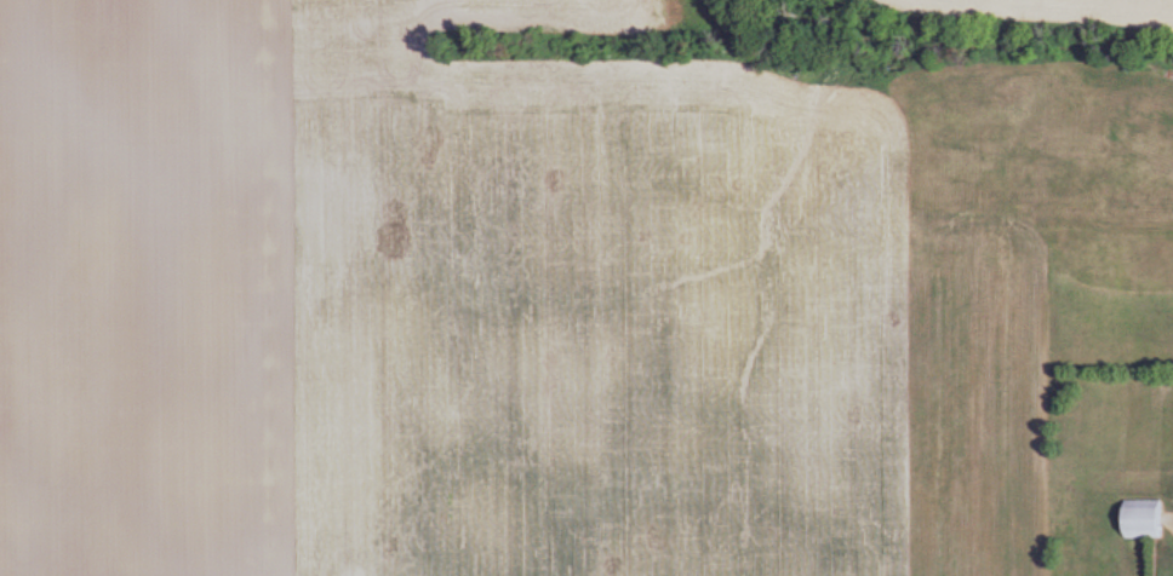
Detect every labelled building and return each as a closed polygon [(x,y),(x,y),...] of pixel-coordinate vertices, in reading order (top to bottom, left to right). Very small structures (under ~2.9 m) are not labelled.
[(1160,540),(1161,502),(1116,502),(1116,539),(1160,540)]
